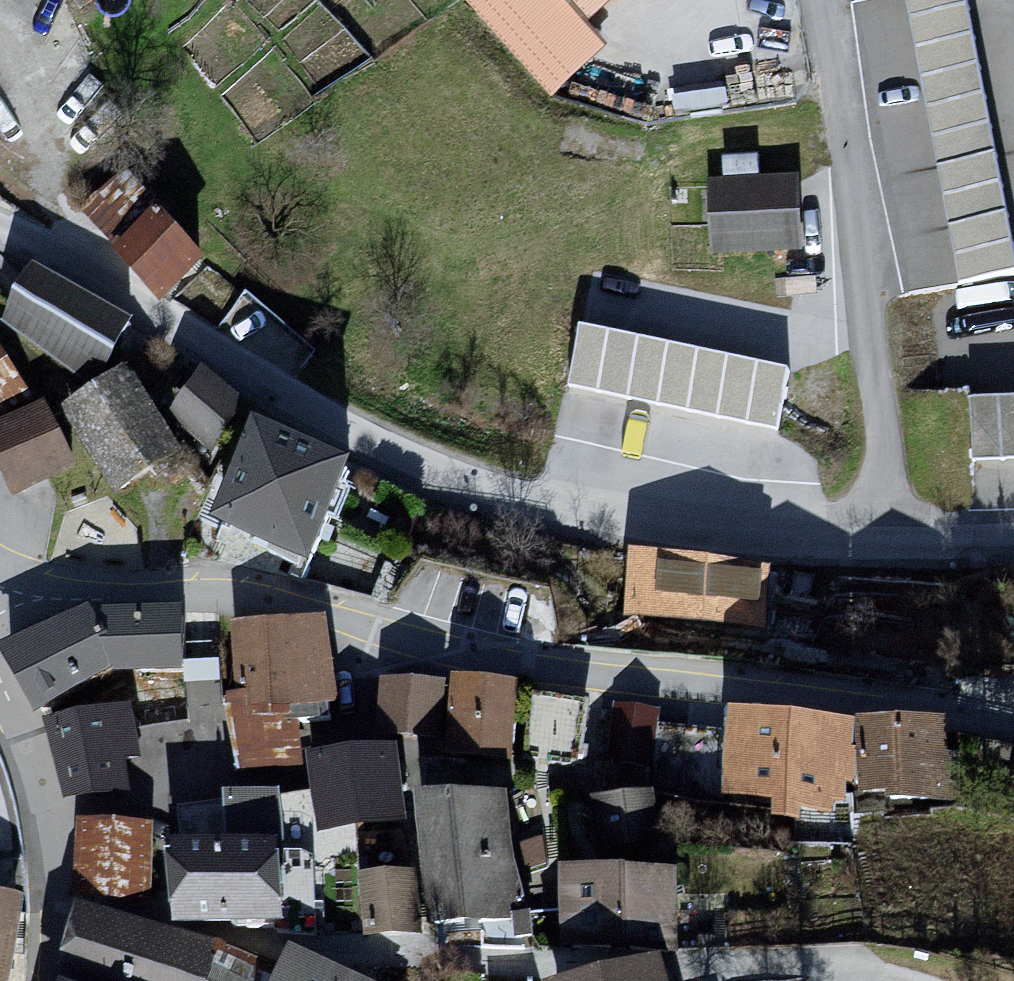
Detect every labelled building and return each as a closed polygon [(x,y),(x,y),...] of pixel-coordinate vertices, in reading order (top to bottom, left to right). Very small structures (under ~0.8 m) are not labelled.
[(586,20),(609,0),(569,0),(586,20)] [(904,285),(1013,267),(1013,225),(978,0),(858,0),(904,285)] [(127,177),(87,211),(123,249),(161,215),(127,177)] [(793,247),(790,184),(720,187),(723,250),(793,247)] [(123,249),(163,293),(200,260),(161,215),(123,249)] [(132,329),(45,279),(16,327),(101,382),(102,381),(132,329)] [(582,328),(569,387),(778,431),(790,372),(582,328)] [(0,359),(0,400),(18,390),(0,359)] [(177,454),(132,377),(71,416),(116,491),(177,454)] [(210,383),(183,415),(214,439),(222,435),(242,409),(210,383)] [(971,401),(973,461),(1013,460),(1013,400),(971,401)] [(19,490),(73,465),(47,410),(0,432),(0,452),(19,490)] [(351,475),(263,435),(225,522),(310,561),(351,475)] [(635,612),(710,619),(715,572),(641,561),(635,612)] [(715,572),(710,619),(755,626),(762,580),(715,572)] [(142,672),(187,671),(186,621),(93,623),(92,622),(12,658),(43,711),(119,669),(142,672)] [(246,708),(230,706),(239,771),(290,759),(286,723),(332,721),(323,644),(239,639),(246,708)] [(222,670),(187,671),(189,708),(191,708),(225,706),(222,670)] [(388,738),(437,737),(446,689),(390,679),(388,738)] [(455,748),(514,754),(520,697),(462,691),(455,748)] [(532,698),(527,757),(578,767),(587,707),(532,698)] [(661,717),(618,711),(610,762),(651,771),(648,789),(679,795),(686,733),(658,730),(661,717)] [(140,757),(139,756),(133,715),(123,716),(117,717),(114,717),(54,727),(68,782),(71,785),(74,787),(77,789),(81,791),(85,792),(89,792),(124,788),(126,781),(122,760),(140,757)] [(786,804),(785,808),(785,810),(795,810),(853,812),(854,791),(855,784),(857,738),(848,738),(745,727),(744,738),(741,770),(739,790),(757,791),(786,794),(786,804)] [(702,799),(717,801),(721,768),(724,737),(686,733),(679,795),(702,799)] [(939,768),(941,733),(868,733),(867,739),(857,738),(855,784),(854,791),(853,812),(884,810),(893,809),(893,800),(893,793),(928,792),(954,792),(954,768),(939,768)] [(969,803),(1006,810),(1013,801),(1013,746),(983,739),(969,803)] [(394,760),(319,759),(329,823),(399,822),(394,760)] [(317,936),(317,934),(315,859),(304,854),(286,854),(285,858),(286,870),(280,870),(279,858),(281,854),(278,796),(188,810),(192,857),(179,858),(184,918),(185,921),(185,926),(215,924),(249,921),(249,929),(279,928),(279,931),(279,934),(317,936)] [(613,842),(654,837),(651,800),(605,805),(613,842)] [(517,936),(526,936),(533,936),(530,915),(524,916),(503,803),(430,804),(438,926),(515,921),(517,936)] [(87,832),(82,894),(147,899),(151,838),(87,832)] [(370,932),(419,931),(413,878),(368,881),(370,932)] [(574,946),(669,953),(670,893),(628,895),(628,892),(578,889),(578,883),(574,883),(574,946)] [(2,952),(10,905),(0,903),(0,965),(2,952)] [(88,917),(70,979),(76,980),(211,980),(219,955),(88,917)] [(277,978),(266,973),(244,963),(219,952),(219,955),(211,980),(283,980),(277,978)] [(285,980),(344,980),(294,960),(290,966),(285,980)] [(621,980),(659,980),(659,979),(660,977),(658,971),(621,980)]
